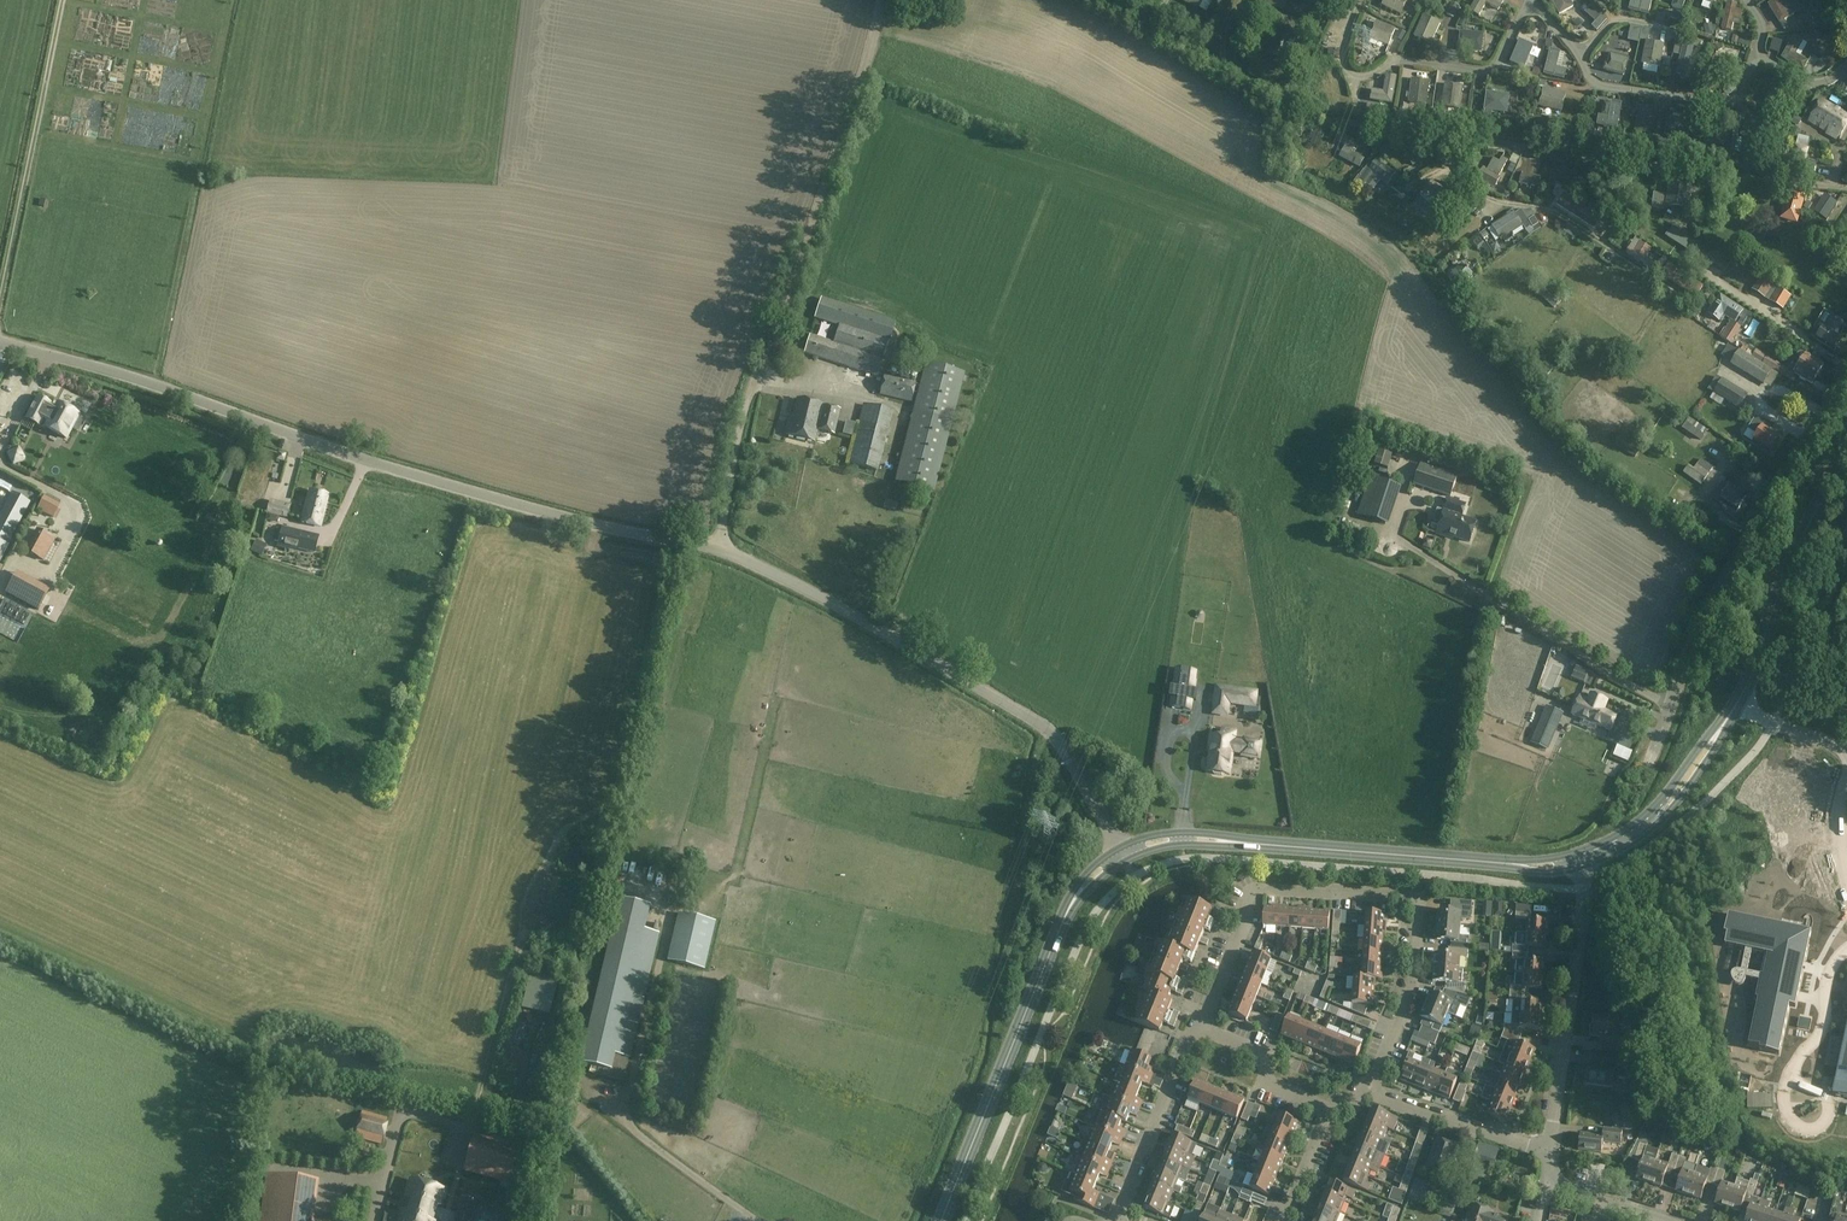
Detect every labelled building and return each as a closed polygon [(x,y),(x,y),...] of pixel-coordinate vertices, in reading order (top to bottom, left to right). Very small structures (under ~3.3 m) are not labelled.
[(1197,8),(1201,0),(1182,0),(1197,8)] [(1266,3),(1264,6),(1276,12),(1277,8),(1284,12),(1289,0),(1259,0),(1266,3)] [(1383,5),(1401,14),(1408,0),(1385,0),(1383,5)] [(1471,9),(1480,15),(1487,2),(1499,9),(1504,0),(1503,0),(1476,0),(1471,9)] [(1560,15),(1574,6),(1571,0),(1552,0),(1560,15)] [(1629,10),(1649,15),(1653,0),(1642,0),(1641,2),(1641,3),(1634,2),(1631,1),(1629,10)] [(1672,7),(1682,10),(1685,0),(1675,0),(1672,7)] [(1769,5),(1780,22),(1790,17),(1794,14),(1789,5),(1797,0),(1776,0),(1769,5)] [(1453,2),(1447,14),(1454,18),(1460,6),(1453,2)] [(1728,3),(1722,29),(1731,31),(1733,24),(1734,18),(1741,20),(1743,12),(1736,10),(1737,5),(1728,3)] [(1591,6),(1585,12),(1596,22),(1592,26),(1598,31),(1607,20),(1601,16),(1591,6)] [(1674,10),(1671,18),(1679,21),(1682,13),(1674,10)] [(1425,15),(1415,36),(1431,43),(1441,22),(1425,15)] [(1464,28),(1468,21),(1462,18),(1459,25),(1464,28)] [(1377,22),(1371,38),(1389,45),(1396,29),(1377,22)] [(1536,23),(1536,32),(1545,32),(1545,24),(1536,23)] [(1712,24),(1705,25),(1707,33),(1714,32),(1712,24)] [(1461,31),(1459,49),(1481,51),(1483,34),(1461,31)] [(1247,32),(1243,35),(1244,40),(1249,43),(1253,40),(1253,34),(1247,32)] [(1741,35),(1738,44),(1750,48),(1753,39),(1741,35)] [(1795,37),(1783,58),(1804,70),(1808,62),(1800,57),(1808,44),(1803,42),(1795,37)] [(1533,46),(1519,39),(1509,62),(1524,68),(1533,46)] [(1773,39),(1770,51),(1779,54),(1783,42),(1773,39)] [(1701,47),(1703,42),(1695,40),(1694,45),(1684,42),(1684,43),(1681,55),(1677,73),(1686,75),(1694,46),(1701,47)] [(1659,65),(1662,46),(1648,43),(1644,62),(1659,65)] [(1720,44),(1713,48),(1715,51),(1716,52),(1717,52),(1723,49),(1720,44)] [(1551,50),(1544,74),(1564,79),(1567,70),(1557,67),(1561,52),(1551,50)] [(1606,63),(1604,70),(1625,76),(1629,58),(1610,54),(1608,64),(1606,63)] [(1535,67),(1533,75),(1540,76),(1541,69),(1535,67)] [(1396,99),(1400,72),(1390,71),(1387,87),(1376,85),(1374,96),(1396,99)] [(1417,74),(1413,96),(1430,99),(1433,77),(1417,74)] [(1449,79),(1446,101),(1463,104),(1466,81),(1449,79)] [(1540,79),(1539,86),(1545,88),(1547,81),(1540,79)] [(1774,85),(1765,102),(1783,111),(1787,111),(1791,103),(1790,103),(1794,95),(1774,85)] [(1544,88),(1540,106),(1562,111),(1566,94),(1544,88)] [(1513,109),(1515,93),(1515,91),(1492,89),(1490,106),(1491,107),(1491,112),(1497,113),(1498,107),(1513,109)] [(1611,100),(1609,117),(1599,115),(1597,125),(1605,126),(1604,128),(1617,130),(1622,102),(1611,100)] [(1812,121),(1839,137),(1846,122),(1846,116),(1822,102),(1812,121)] [(1639,106),(1635,132),(1650,134),(1650,133),(1654,109),(1640,107),(1639,106)] [(1409,113),(1396,111),(1395,121),(1408,123),(1409,113)] [(1669,117),(1666,135),(1688,138),(1691,121),(1669,117)] [(1705,141),(1705,142),(1725,144),(1728,118),(1717,117),(1717,118),(1716,133),(1706,132),(1705,141)] [(1750,120),(1741,135),(1763,147),(1771,132),(1750,120)] [(1346,126),(1341,136),(1349,140),(1343,151),(1357,159),(1363,162),(1368,153),(1355,146),(1361,137),(1353,133),(1354,131),(1346,126)] [(1742,139),(1732,138),(1731,152),(1740,153),(1742,139)] [(1411,140),(1400,146),(1412,166),(1429,156),(1420,142),(1414,146),(1411,140)] [(1795,145),(1791,157),(1806,161),(1809,149),(1795,145)] [(1519,148),(1514,158),(1521,162),(1522,161),(1527,149),(1519,148)] [(1488,166),(1483,177),(1500,186),(1505,175),(1503,174),(1509,164),(1498,158),(1492,169),(1488,166)] [(1377,159),(1368,171),(1372,174),(1365,183),(1374,190),(1381,180),(1388,185),(1396,173),(1377,159)] [(1522,173),(1520,183),(1538,187),(1541,177),(1536,176),(1540,163),(1532,161),(1528,175),(1522,173)] [(1600,165),(1591,171),(1594,175),(1592,176),(1596,182),(1607,175),(1606,174),(1609,172),(1606,168),(1604,170),(1600,165)] [(1705,179),(1704,187),(1723,188),(1723,181),(1724,179),(1705,178),(1705,179)] [(1666,204),(1666,205),(1695,209),(1695,207),(1696,201),(1694,201),(1695,194),(1690,194),(1691,186),(1671,184),(1669,184),(1668,193),(1666,204)] [(1449,205),(1430,187),(1421,197),(1422,198),(1426,201),(1421,207),(1430,216),(1436,210),(1441,215),(1449,205)] [(1789,188),(1780,219),(1798,224),(1807,192),(1796,189),(1789,187),(1789,188)] [(1580,191),(1576,194),(1580,199),(1584,195),(1580,191)] [(1654,193),(1652,208),(1664,209),(1664,205),(1665,205),(1667,194),(1654,193)] [(1565,194),(1557,205),(1573,215),(1576,211),(1574,209),(1577,204),(1576,204),(1577,202),(1565,194)] [(1838,203),(1824,194),(1813,211),(1827,220),(1838,203)] [(1576,211),(1573,215),(1594,229),(1601,220),(1577,204),(1574,209),(1576,211)] [(1527,229),(1528,228),(1540,221),(1534,211),(1525,212),(1522,208),(1516,212),(1516,211),(1493,225),(1503,240),(1525,225),(1527,229)] [(1673,225),(1676,220),(1667,214),(1664,219),(1673,225)] [(1553,223),(1559,228),(1565,222),(1559,217),(1553,223)] [(1696,232),(1705,231),(1704,223),(1695,224),(1696,232)] [(1569,225),(1564,232),(1574,238),(1579,232),(1569,225)] [(1496,237),(1490,228),(1486,231),(1488,235),(1491,233),(1494,238),(1496,237)] [(1691,231),(1681,246),(1691,253),(1700,238),(1691,231)] [(1479,238),(1474,243),(1478,247),(1483,243),(1479,238)] [(1479,247),(1486,255),(1492,250),(1486,242),(1479,247)] [(1630,248),(1626,254),(1651,268),(1654,263),(1645,258),(1650,250),(1640,244),(1635,251),(1630,248)] [(1707,246),(1701,256),(1725,271),(1732,261),(1707,246)] [(1468,258),(1456,269),(1465,278),(1467,277),(1477,268),(1468,258)] [(1668,263),(1661,274),(1697,298),(1703,287),(1687,277),(1683,282),(1673,276),(1677,269),(1668,263)] [(1760,276),(1752,289),(1783,309),(1791,296),(1760,276)] [(1544,282),(1536,291),(1554,307),(1562,299),(1544,282)] [(1719,298),(1709,314),(1719,320),(1722,322),(1725,316),(1736,322),(1739,317),(1739,318),(1741,319),(1744,320),(1749,313),(1744,310),(1745,309),(1726,298),(1721,295),(1719,298)] [(890,341),(896,322),(821,298),(815,319),(837,326),(840,327),(841,325),(890,341)] [(1817,329),(1812,337),(1816,339),(1815,340),(1833,350),(1842,336),(1840,335),(1845,326),(1832,318),(1833,316),(1825,311),(1815,327),(1817,329)] [(1730,343),(1740,326),(1737,325),(1731,321),(1721,337),(1730,343)] [(890,342),(890,341),(841,325),(840,327),(834,343),(884,360),(890,342)] [(805,353),(878,376),(884,360),(834,343),(811,336),(805,353)] [(1537,354),(1546,344),(1543,342),(1538,346),(1538,347),(1534,351),(1537,354)] [(1547,344),(1546,344),(1537,354),(1536,355),(1551,370),(1558,364),(1548,354),(1552,350),(1547,344)] [(1739,350),(1731,364),(1763,384),(1772,370),(1739,350)] [(1795,373),(1795,374),(1798,376),(1812,384),(1823,366),(1806,355),(1802,352),(1799,353),(1797,357),(1797,360),(1802,363),(1795,373)] [(1767,357),(1763,363),(1783,375),(1787,370),(1767,357)] [(952,421),(965,374),(926,363),(913,411),(952,421)] [(884,375),(879,395),(912,403),(916,383),(884,375)] [(1716,377),(1709,390),(1714,394),(1715,393),(1723,381),(1716,377)] [(1723,381),(1715,393),(1726,400),(1740,409),(1748,396),(1723,380),(1723,381)] [(49,430),(60,436),(67,440),(81,416),(58,403),(55,409),(50,407),(52,404),(38,397),(26,419),(40,427),(42,423),(50,428),(49,430)] [(840,410),(824,406),(824,405),(797,398),(792,418),(789,417),(785,434),(815,442),(818,430),(833,434),(840,410)] [(864,405),(849,463),(877,470),(892,412),(864,405)] [(913,411),(895,482),(934,493),(952,421),(913,411)] [(1756,417),(1748,429),(1758,435),(1754,440),(1771,451),(1780,437),(1769,431),(1772,427),(1756,417)] [(1691,430),(1690,432),(1701,440),(1708,431),(1696,423),(1691,430)] [(1617,440),(1615,444),(1636,457),(1642,447),(1621,434),(1620,436),(1617,440)] [(1387,447),(1387,448),(1383,461),(1391,464),(1395,450),(1387,447)] [(7,454),(9,461),(17,458),(15,452),(7,454)] [(1425,458),(1419,478),(1455,490),(1462,470),(1425,458)] [(1689,466),(1684,472),(1690,476),(1702,484),(1713,468),(1701,460),(1695,470),(1689,466)] [(1375,472),(1375,473),(1363,509),(1394,520),(1406,482),(1375,472)] [(1716,494),(1714,498),(1729,508),(1726,512),(1734,518),(1747,498),(1723,482),(1719,489),(1717,487),(1714,492),(1716,494)] [(302,522),(320,527),(328,495),(310,490),(302,522)] [(9,547),(7,546),(31,502),(12,492),(0,514),(0,563),(9,547)] [(59,507),(44,498),(38,509),(54,517),(59,507)] [(896,510),(898,503),(886,500),(884,507),(896,510)] [(271,501),(268,513),(286,518),(289,506),(271,501)] [(1442,502),(1438,514),(1445,517),(1442,527),(1452,531),(1453,528),(1475,536),(1481,516),(1465,511),(1465,508),(1450,503),(1449,505),(1442,502)] [(279,542),(279,544),(314,552),(318,536),(283,527),(282,529),(279,542)] [(27,553),(43,561),(55,539),(39,531),(27,553)] [(258,554),(263,543),(256,539),(251,551),(258,554)] [(47,590),(15,575),(6,593),(39,608),(47,590)] [(1549,648),(1541,670),(1555,675),(1563,653),(1549,648)] [(1190,708),(1194,682),(1177,680),(1173,706),(1190,708)] [(1215,683),(1211,714),(1230,716),(1233,698),(1258,702),(1260,689),(1215,683)] [(1560,688),(1555,692),(1556,697),(1561,698),(1565,695),(1564,690),(1560,688)] [(1587,691),(1579,710),(1616,726),(1623,711),(1610,705),(1613,697),(1597,689),(1595,695),(1587,691)] [(1546,706),(1531,743),(1548,750),(1563,713),(1546,706)] [(1231,774),(1233,753),(1234,752),(1242,753),(1242,755),(1260,758),(1262,740),(1245,738),(1244,739),(1237,738),(1238,730),(1223,728),(1222,733),(1213,732),(1208,771),(1231,774)] [(1645,860),(1639,861),(1640,871),(1647,870),(1645,860)] [(649,883),(649,879),(629,876),(627,889),(636,890),(637,882),(649,883)] [(1164,1021),(1169,1023),(1173,1013),(1168,1011),(1172,1000),(1168,998),(1171,989),(1176,991),(1180,982),(1175,979),(1179,969),(1187,972),(1189,967),(1182,964),(1183,959),(1191,962),(1200,942),(1207,945),(1209,940),(1202,937),(1203,934),(1205,930),(1210,932),(1214,922),(1209,920),(1212,911),(1214,912),(1213,914),(1219,916),(1222,909),(1205,903),(1204,907),(1185,899),(1166,944),(1158,941),(1144,977),(1148,979),(1144,989),(1148,991),(1145,1000),(1141,998),(1136,1009),(1140,1011),(1136,1021),(1160,1031),(1164,1021)] [(580,1064),(598,1069),(596,1076),(622,1082),(624,1074),(625,1075),(629,1059),(630,1059),(638,1027),(644,1000),(659,934),(645,931),(650,907),(619,900),(580,1064)] [(1438,911),(1437,927),(1460,928),(1461,920),(1462,920),(1471,919),(1472,901),(1452,900),(1451,912),(1438,911)] [(1516,912),(1516,919),(1528,920),(1527,933),(1548,935),(1549,921),(1531,920),(1532,913),(1532,906),(1517,905),(1516,912)] [(1277,928),(1278,907),(1272,907),(1272,909),(1265,908),(1263,927),(1277,928)] [(1278,907),(1277,928),(1289,929),(1291,910),(1283,910),(1283,907),(1278,907)] [(1298,911),(1291,910),(1289,929),(1302,930),(1304,909),(1298,909),(1298,911)] [(1309,909),(1304,909),(1302,930),(1315,931),(1316,912),(1309,912),(1309,909)] [(1324,913),(1316,912),(1315,931),(1329,932),(1330,911),(1324,911),(1324,913)] [(1334,911),(1333,924),(1341,925),(1342,912),(1334,911)] [(1367,914),(1366,926),(1386,927),(1387,923),(1384,923),(1385,915),(1367,914)] [(1800,971),(1802,963),(1806,960),(1811,932),(1729,915),(1725,936),(1727,936),(1725,947),(1746,951),(1741,973),(1740,973),(1739,972),(1738,972),(1737,972),(1736,973),(1735,973),(1734,973),(1733,973),(1733,974),(1732,974),(1732,975),(1731,976),(1731,977),(1731,978),(1731,979),(1733,983),(1734,984),(1735,985),(1736,986),(1736,987),(1737,987),(1738,987),(1739,987),(1740,987),(1741,987),(1742,986),(1743,986),(1744,985),(1745,984),(1745,983),(1746,982),(1746,981),(1746,980),(1759,982),(1756,1000),(1758,1000),(1748,1046),(1760,1048),(1760,1051),(1779,1055),(1790,1007),(1796,1008),(1803,972),(1800,971)] [(686,916),(674,963),(705,970),(716,923),(686,916)] [(1366,926),(1365,939),(1383,940),(1383,934),(1386,934),(1386,927),(1366,926)] [(1460,928),(1437,927),(1436,940),(1451,941),(1451,948),(1469,950),(1470,937),(1460,936),(1460,928)] [(1514,946),(1513,953),(1529,954),(1529,947),(1547,948),(1548,935),(1527,933),(1517,932),(1516,946),(1514,946)] [(1365,939),(1364,952),(1384,953),(1385,949),(1382,949),(1383,940),(1365,939)] [(1435,954),(1434,968),(1459,970),(1460,969),(1460,957),(1468,958),(1469,950),(1451,948),(1449,948),(1449,955),(1435,954)] [(1384,953),(1364,952),(1363,965),(1381,966),(1381,960),(1384,960),(1384,953)] [(1249,964),(1267,972),(1271,961),(1253,953),(1249,964)] [(1529,954),(1513,953),(1513,960),(1517,960),(1516,973),(1545,975),(1546,962),(1528,961),(1529,954)] [(1267,972),(1249,964),(1244,977),(1262,984),(1267,972)] [(1381,966),(1363,965),(1362,979),(1375,980),(1382,981),(1383,975),(1380,975),(1381,966)] [(1434,968),(1433,981),(1447,982),(1451,982),(1450,991),(1456,993),(1465,995),(1466,984),(1463,983),(1463,969),(1460,969),(1459,970),(1434,968)] [(1511,986),(1510,993),(1525,994),(1526,987),(1543,989),(1545,975),(1516,973),(1515,986),(1511,986)] [(1244,977),(1239,989),(1257,996),(1262,984),(1244,977)] [(1375,980),(1362,979),(1355,978),(1354,991),(1372,992),(1373,986),(1375,986),(1375,980)] [(1331,990),(1325,987),(1320,999),(1327,1001),(1331,990)] [(1456,994),(1446,991),(1435,988),(1433,994),(1430,993),(1425,1006),(1448,1015),(1453,1003),(1452,1003),(1456,994)] [(1239,989),(1234,1001),(1252,1008),(1257,996),(1239,989)] [(1372,992),(1354,991),(1353,1005),(1352,1010),(1364,1015),(1368,1006),(1374,1006),(1374,1001),(1372,1000),(1372,992)] [(1510,993),(1510,1000),(1514,1000),(1513,1014),(1541,1016),(1542,1002),(1525,1001),(1525,994),(1510,993)] [(1308,1005),(1311,999),(1302,995),(1299,994),(1296,999),(1304,1002),(1304,1003),(1308,1005)] [(1311,999),(1308,1005),(1320,1010),(1323,1004),(1311,999)] [(1252,1008),(1234,1001),(1228,1014),(1247,1022),(1252,1008)] [(1323,1004),(1320,1010),(1332,1015),(1334,1009),(1323,1004)] [(1448,1015),(1425,1006),(1420,1018),(1423,1019),(1421,1025),(1432,1030),(1431,1031),(1434,1032),(1440,1034),(1443,1027),(1448,1015)] [(1346,1014),(1334,1009),(1332,1015),(1344,1020),(1346,1014)] [(1346,1014),(1344,1020),(1352,1023),(1356,1025),(1358,1018),(1346,1014)] [(1504,1025),(1504,1032),(1522,1036),(1522,1028),(1540,1029),(1541,1016),(1513,1014),(1512,1025),(1504,1025)] [(1282,1020),(1276,1017),(1270,1031),(1277,1034),(1282,1020)] [(1592,1025),(1591,1034),(1593,1034),(1593,1036),(1602,1037),(1601,1047),(1624,1049),(1625,1035),(1622,1035),(1622,1027),(1618,1027),(1618,1018),(1594,1017),(1594,1025),(1592,1025)] [(1293,1041),(1301,1022),(1289,1018),(1281,1036),(1293,1041)] [(1371,1024),(1358,1018),(1356,1025),(1369,1030),(1371,1024)] [(1800,1018),(1798,1028),(1810,1030),(1812,1020),(1800,1018)] [(1301,1022),(1293,1041),(1306,1046),(1313,1027),(1301,1022)] [(1473,1025),(1470,1032),(1476,1035),(1479,1036),(1482,1028),(1473,1025)] [(1313,1027),(1306,1046),(1318,1051),(1325,1032),(1313,1027)] [(1434,1032),(1431,1031),(1423,1027),(1418,1038),(1429,1043),(1431,1038),(1434,1032)] [(1833,1095),(1846,1098),(1846,1031),(1833,1095)] [(1325,1032),(1318,1051),(1330,1056),(1337,1037),(1325,1032)] [(1431,1038),(1429,1043),(1435,1045),(1440,1034),(1434,1032),(1431,1038)] [(1504,1032),(1502,1037),(1508,1040),(1508,1041),(1504,1051),(1531,1061),(1535,1050),(1519,1043),(1521,1036),(1522,1036),(1504,1032)] [(1195,1037),(1197,1057),(1211,1056),(1210,1036),(1195,1037)] [(1349,1042),(1337,1037),(1330,1056),(1342,1060),(1349,1042)] [(1473,1052),(1480,1055),(1485,1043),(1478,1040),(1473,1052)] [(1349,1042),(1342,1060),(1354,1066),(1362,1047),(1349,1042)] [(1457,1044),(1454,1051),(1467,1056),(1470,1049),(1457,1044)] [(1531,1061),(1504,1051),(1499,1063),(1506,1065),(1526,1073),(1531,1061)] [(1123,1062),(1121,1065),(1153,1078),(1156,1072),(1148,1069),(1152,1060),(1150,1059),(1132,1052),(1127,1064),(1123,1062)] [(1473,1052),(1468,1064),(1475,1067),(1480,1055),(1473,1052)] [(1412,1085),(1420,1066),(1423,1059),(1423,1058),(1410,1053),(1404,1067),(1406,1067),(1400,1080),(1412,1085)] [(1589,1065),(1587,1083),(1612,1086),(1614,1068),(1611,1068),(1612,1056),(1598,1054),(1597,1062),(1599,1063),(1599,1066),(1589,1065)] [(1423,1059),(1420,1066),(1412,1085),(1424,1090),(1432,1071),(1435,1064),(1429,1061),(1423,1059)] [(1153,1078),(1121,1065),(1120,1068),(1125,1070),(1120,1083),(1139,1091),(1143,1083),(1150,1086),(1153,1078)] [(1474,1074),(1494,1080),(1496,1074),(1486,1071),(1487,1068),(1477,1065),(1474,1074)] [(1526,1073),(1506,1065),(1501,1077),(1521,1086),(1526,1073)] [(1769,1068),(1768,1078),(1777,1078),(1777,1068),(1769,1068)] [(1444,1076),(1437,1094),(1450,1099),(1458,1079),(1460,1074),(1448,1069),(1446,1074),(1445,1074),(1444,1076)] [(1432,1071),(1424,1090),(1436,1095),(1437,1094),(1444,1076),(1432,1071)] [(1521,1086),(1501,1077),(1496,1089),(1516,1098),(1521,1086)] [(1201,1105),(1208,1087),(1196,1082),(1188,1100),(1201,1105)] [(1139,1091),(1120,1083),(1114,1097),(1110,1095),(1109,1097),(1140,1110),(1143,1103),(1136,1100),(1139,1091)] [(1486,1086),(1482,1097),(1491,1101),(1511,1110),(1516,1098),(1496,1089),(1496,1090),(1486,1086)] [(1220,1091),(1208,1087),(1201,1105),(1212,1110),(1220,1091)] [(1459,1088),(1454,1100),(1462,1104),(1467,1092),(1465,1091),(1466,1091),(1459,1088)] [(1220,1091),(1212,1110),(1225,1115),(1232,1096),(1220,1091)] [(1748,1108),(1773,1108),(1773,1093),(1748,1094),(1748,1108)] [(1245,1102),(1232,1096),(1225,1115),(1237,1120),(1245,1102)] [(1140,1110),(1109,1097),(1108,1101),(1099,1105),(1104,1113),(1107,1115),(1122,1121),(1126,1123),(1130,1114),(1137,1117),(1140,1110)] [(1491,1102),(1486,1113),(1506,1121),(1511,1110),(1491,1101),(1491,1102)] [(1248,1103),(1243,1114),(1250,1117),(1255,1105),(1248,1103)] [(1369,1121),(1388,1129),(1393,1131),(1398,1119),(1373,1109),(1369,1121)] [(363,1112),(356,1136),(381,1143),(387,1119),(363,1112)] [(1107,1115),(1103,1113),(1097,1126),(1093,1124),(1092,1126),(1123,1139),(1126,1133),(1119,1130),(1122,1121),(1107,1115)] [(1613,1115),(1612,1127),(1627,1129),(1627,1128),(1632,1128),(1633,1122),(1630,1121),(1631,1119),(1628,1119),(1628,1117),(1613,1115)] [(1276,1127),(1294,1134),(1298,1123),(1280,1116),(1278,1122),(1270,1119),(1268,1124),(1276,1127)] [(1055,1121),(1052,1128),(1059,1131),(1061,1127),(1060,1123),(1055,1121)] [(1369,1121),(1364,1133),(1383,1141),(1388,1129),(1369,1121)] [(1095,1132),(1090,1144),(1110,1152),(1113,1144),(1120,1147),(1123,1139),(1092,1126),(1090,1130),(1095,1132)] [(1188,1138),(1190,1131),(1178,1126),(1175,1133),(1188,1138)] [(1276,1127),(1271,1139),(1289,1146),(1294,1134),(1276,1127)] [(1581,1133),(1579,1150),(1602,1153),(1603,1142),(1621,1144),(1623,1131),(1604,1128),(1603,1136),(1581,1133)] [(1417,1140),(1424,1143),(1428,1131),(1421,1129),(1417,1140)] [(1364,1133),(1359,1145),(1385,1156),(1390,1144),(1383,1141),(1364,1133)] [(475,1135),(465,1170),(515,1184),(525,1149),(475,1135)] [(1169,1148),(1189,1155),(1193,1144),(1174,1136),(1169,1148)] [(1271,1139),(1266,1152),(1284,1159),(1289,1146),(1271,1139)] [(1424,1143),(1417,1140),(1415,1146),(1422,1148),(1424,1143)] [(1080,1155),(1079,1157),(1110,1170),(1117,1155),(1110,1152),(1090,1144),(1085,1157),(1080,1155)] [(1433,1153),(1429,1165),(1436,1167),(1449,1172),(1457,1148),(1443,1144),(1439,1156),(1433,1153)] [(1640,1144),(1635,1160),(1642,1162),(1637,1178),(1649,1183),(1656,1161),(1659,1151),(1647,1147),(1647,1146),(1640,1144)] [(1385,1156),(1359,1145),(1354,1157),(1381,1168),(1385,1156)] [(1189,1155),(1169,1148),(1164,1160),(1191,1171),(1194,1165),(1196,1159),(1189,1155)] [(1478,1151),(1475,1160),(1491,1165),(1494,1156),(1478,1151)] [(1284,1159),(1266,1152),(1261,1164),(1279,1171),(1284,1159)] [(1412,1153),(1408,1165),(1415,1167),(1419,1156),(1412,1153)] [(1669,1165),(1656,1161),(1649,1183),(1662,1187),(1667,1170),(1674,1172),(1679,1156),(1672,1154),(1669,1165)] [(1679,1156),(1674,1172),(1681,1175),(1676,1191),(1689,1195),(1698,1166),(1686,1162),(1687,1159),(1679,1156)] [(1077,1168),(1074,1174),(1097,1183),(1100,1175),(1107,1178),(1110,1170),(1079,1157),(1074,1167),(1077,1168)] [(1354,1157),(1349,1169),(1369,1177),(1371,1171),(1378,1174),(1381,1168),(1354,1157)] [(1164,1160),(1159,1172),(1179,1180),(1181,1174),(1188,1177),(1191,1171),(1164,1160)] [(1719,1169),(1714,1185),(1721,1187),(1716,1200),(1715,1204),(1726,1207),(1728,1208),(1735,1186),(1728,1184),(1723,1182),(1726,1171),(1729,1162),(1722,1160),(1719,1169)] [(1279,1171),(1261,1164),(1256,1175),(1274,1183),(1279,1171)] [(1415,1167),(1408,1165),(1404,1177),(1411,1180),(1415,1167)] [(1698,1166),(1689,1195),(1702,1200),(1707,1183),(1714,1185),(1719,1169),(1712,1167),(1711,1170),(1698,1166)] [(1369,1177),(1349,1169),(1344,1182),(1368,1192),(1371,1186),(1366,1184),(1369,1177)] [(1159,1172),(1154,1184),(1174,1192),(1181,1194),(1183,1189),(1176,1186),(1179,1180),(1159,1172)] [(1097,1183),(1074,1174),(1073,1173),(1070,1181),(1067,1180),(1063,1192),(1076,1197),(1075,1201),(1095,1209),(1100,1195),(1093,1192),(1097,1183)] [(261,1220),(312,1220),(318,1182),(267,1175),(261,1220)] [(1274,1183),(1256,1175),(1250,1189),(1269,1196),(1274,1183)] [(1401,1184),(1404,1177),(1397,1175),(1395,1182),(1401,1184)] [(1226,1185),(1228,1180),(1220,1177),(1217,1182),(1226,1185)] [(1404,1177),(1401,1184),(1400,1190),(1407,1192),(1411,1180),(1404,1177)] [(1735,1186),(1728,1208),(1741,1212),(1746,1196),(1753,1198),(1758,1182),(1751,1179),(1750,1182),(1750,1183),(1737,1178),(1735,1186)] [(399,1220),(433,1220),(442,1188),(411,1180),(399,1220)] [(1326,1194),(1345,1202),(1347,1198),(1353,1200),(1356,1193),(1350,1190),(1331,1182),(1326,1194)] [(1174,1192),(1154,1184),(1154,1185),(1151,1185),(1149,1190),(1152,1190),(1149,1196),(1169,1204),(1174,1192)] [(1407,1192),(1400,1190),(1399,1191),(1393,1189),(1389,1201),(1402,1205),(1407,1192)] [(1503,1194),(1507,1204),(1519,1200),(1515,1190),(1503,1194)] [(1768,1195),(1766,1201),(1759,1220),(1774,1220),(1777,1213),(1768,1210),(1773,1194),(1769,1192),(1768,1195)] [(1846,1213),(1846,1210),(1846,1199),(1845,1199),(1846,1194),(1837,1192),(1829,1220),(1846,1220),(1846,1213)] [(1326,1194),(1321,1206),(1340,1214),(1345,1202),(1326,1194)] [(1768,1195),(1764,1194),(1762,1200),(1761,1200),(1759,1207),(1751,1205),(1746,1220),(1759,1220),(1766,1201),(1768,1195)] [(1267,1200),(1255,1195),(1252,1202),(1265,1207),(1267,1200)] [(1169,1204),(1149,1196),(1144,1209),(1164,1217),(1164,1216),(1171,1219),(1176,1207),(1169,1204)] [(1786,1207),(1790,1209),(1794,1197),(1789,1196),(1786,1207)] [(462,1198),(457,1216),(471,1220),(476,1202),(462,1198)] [(1454,1202),(1446,1199),(1442,1211),(1451,1214),(1454,1202)] [(1393,1220),(1396,1220),(1400,1210),(1387,1205),(1383,1217),(1389,1220),(1393,1220)] [(1466,1219),(1470,1220),(1506,1220),(1493,1216),(1494,1213),(1471,1205),(1466,1219)] [(1321,1206),(1316,1218),(1323,1220),(1338,1220),(1340,1214),(1321,1206)] [(1774,1220),(1788,1220),(1792,1210),(1786,1208),(1783,1215),(1777,1213),(1774,1220)] [(1788,1220),(1801,1220),(1793,1218),(1796,1211),(1792,1210),(1788,1220)] [(1218,1216),(1206,1211),(1202,1220),(1216,1220),(1218,1216)] [(1218,1216),(1216,1220),(1230,1220),(1232,1215),(1220,1211),(1218,1216)] [(1192,1213),(1192,1214),(1187,1212),(1184,1220),(1198,1220),(1200,1216),(1192,1213)]
